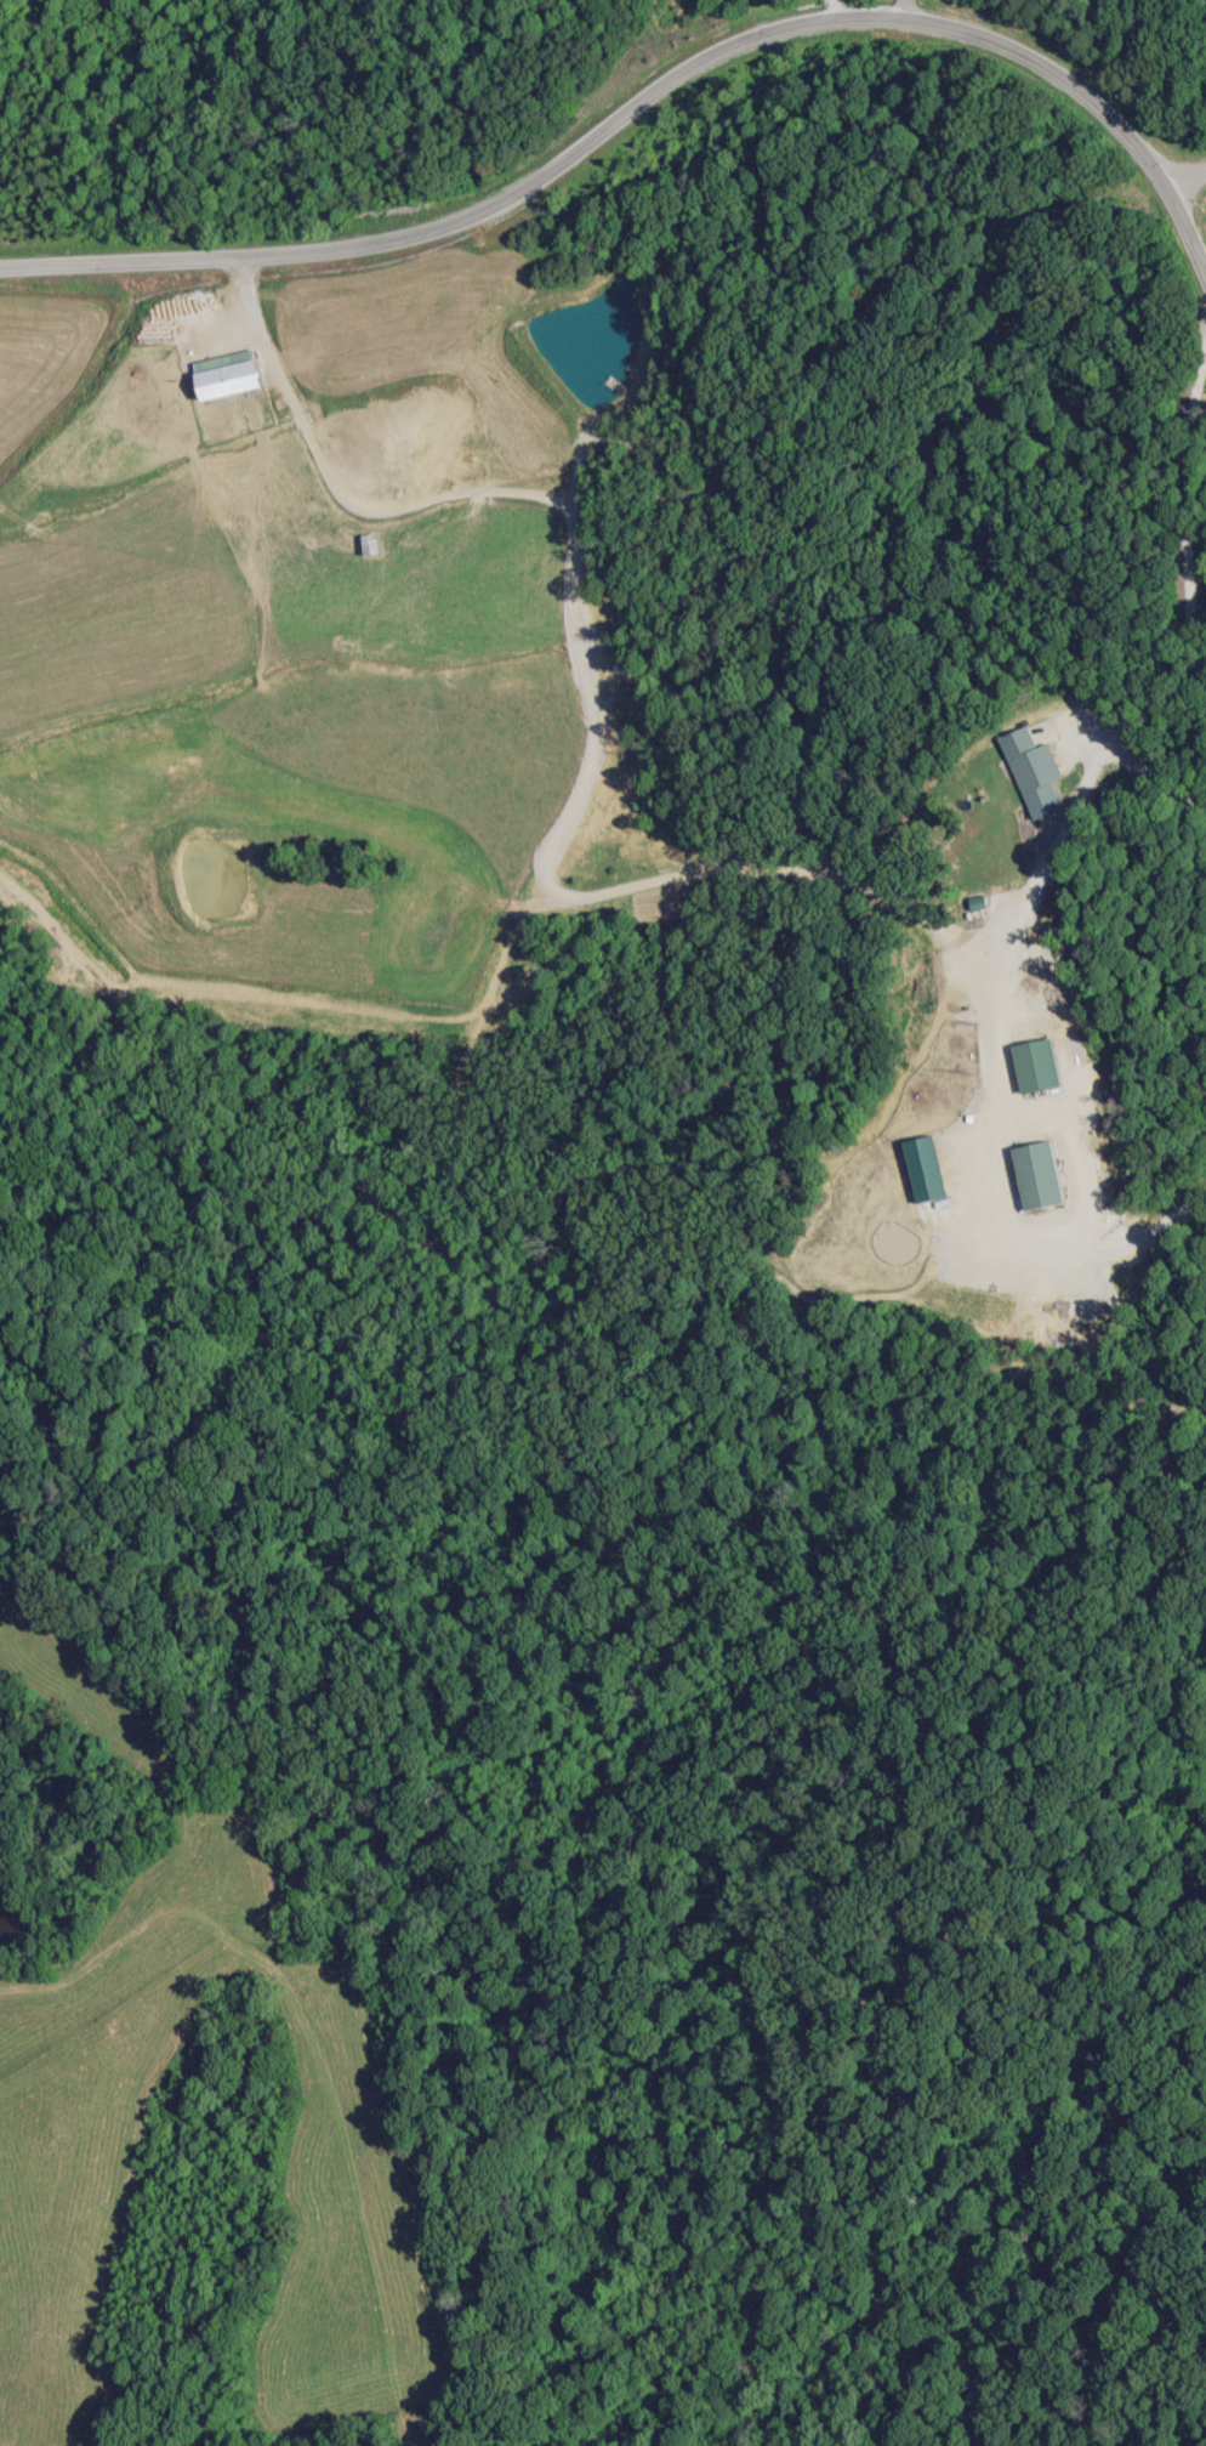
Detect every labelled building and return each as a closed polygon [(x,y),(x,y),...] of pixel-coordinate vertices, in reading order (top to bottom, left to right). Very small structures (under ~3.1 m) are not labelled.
[(202,401),(263,388),(257,359),(195,372),(202,401)] [(379,551),(375,533),(360,537),(364,555),(379,551)] [(1048,743),(1036,747),(1028,726),(1000,737),(1022,796),(1062,780),(1048,743)] [(1022,1094),(1062,1087),(1053,1038),(1013,1045),(1022,1094)] [(1013,1148),(1026,1211),(1065,1203),(1053,1140),(1013,1148)]
